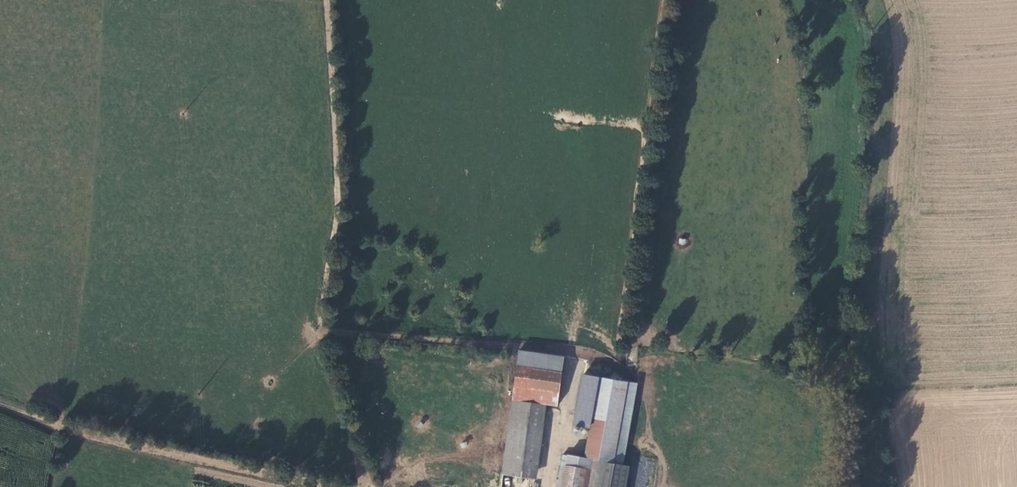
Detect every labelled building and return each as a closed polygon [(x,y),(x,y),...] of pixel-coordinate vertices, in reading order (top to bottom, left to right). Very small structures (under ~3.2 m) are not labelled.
[(517,352),(511,400),(538,404),(557,406),(563,357),(517,352)] [(627,382),(582,374),(574,425),(588,427),(584,458),(562,455),(557,486),(626,486),(630,466),(614,463),(627,382)] [(529,478),(538,404),(511,400),(502,475),(529,478)]
